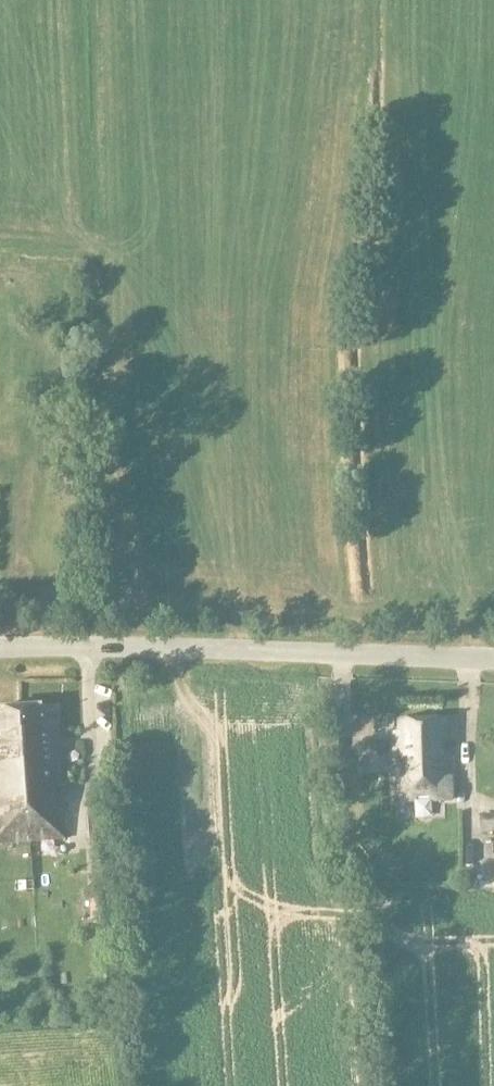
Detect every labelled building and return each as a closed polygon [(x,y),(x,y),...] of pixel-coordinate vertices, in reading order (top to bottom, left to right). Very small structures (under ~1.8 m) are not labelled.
[(58,712),(19,715),(21,738),(25,738),(32,843),(66,841),(64,805),(55,806),(54,787),(63,787),(58,712)] [(19,715),(0,716),(0,845),(32,843),(25,738),(21,738),(19,715)] [(442,721),(399,723),(400,733),(393,733),(394,802),(451,800),(451,755),(443,754),(442,721)] [(386,753),(385,743),(369,743),(369,754),(386,753)] [(480,817),(480,832),(493,832),(493,817),(480,817)]
